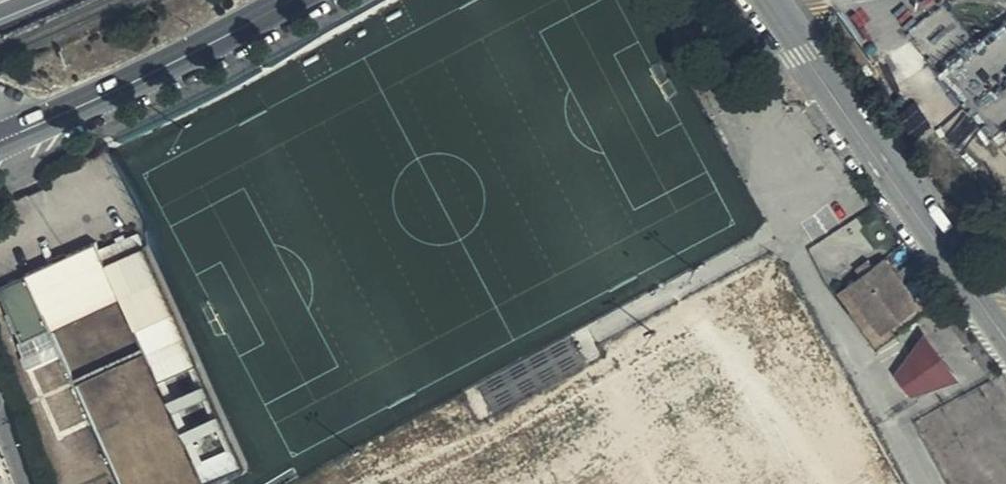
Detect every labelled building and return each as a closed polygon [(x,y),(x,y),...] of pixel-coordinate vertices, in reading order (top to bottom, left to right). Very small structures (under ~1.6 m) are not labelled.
[(137,232),(115,242),(120,253),(142,243),(137,232)] [(28,277),(2,288),(24,339),(50,327),(48,323),(118,292),(106,262),(98,242),(26,274),(28,277)] [(144,246),(244,468),(208,483),(225,483),(234,480),(249,474),(250,473),(251,470),(252,468),(251,465),(152,244),(144,246)] [(144,246),(106,262),(118,292),(205,483),(208,483),(244,468),(144,246)] [(885,259),(847,287),(861,307),(882,335),(921,306),(885,259)] [(861,307),(847,287),(838,294),(852,313),(861,307)] [(57,344),(50,327),(24,339),(32,356),(57,344)] [(941,340),(894,357),(909,397),(956,380),(941,340)]
